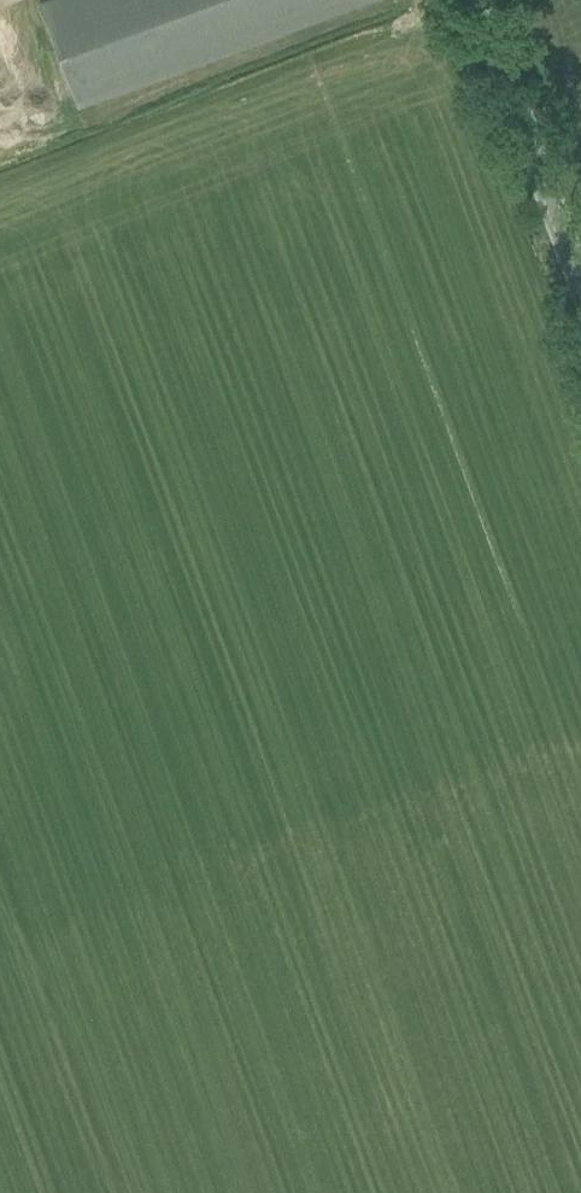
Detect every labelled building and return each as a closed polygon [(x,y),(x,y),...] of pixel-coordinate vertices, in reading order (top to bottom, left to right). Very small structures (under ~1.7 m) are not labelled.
[(78,105),(365,0),(41,0),(40,0),(78,105)]
